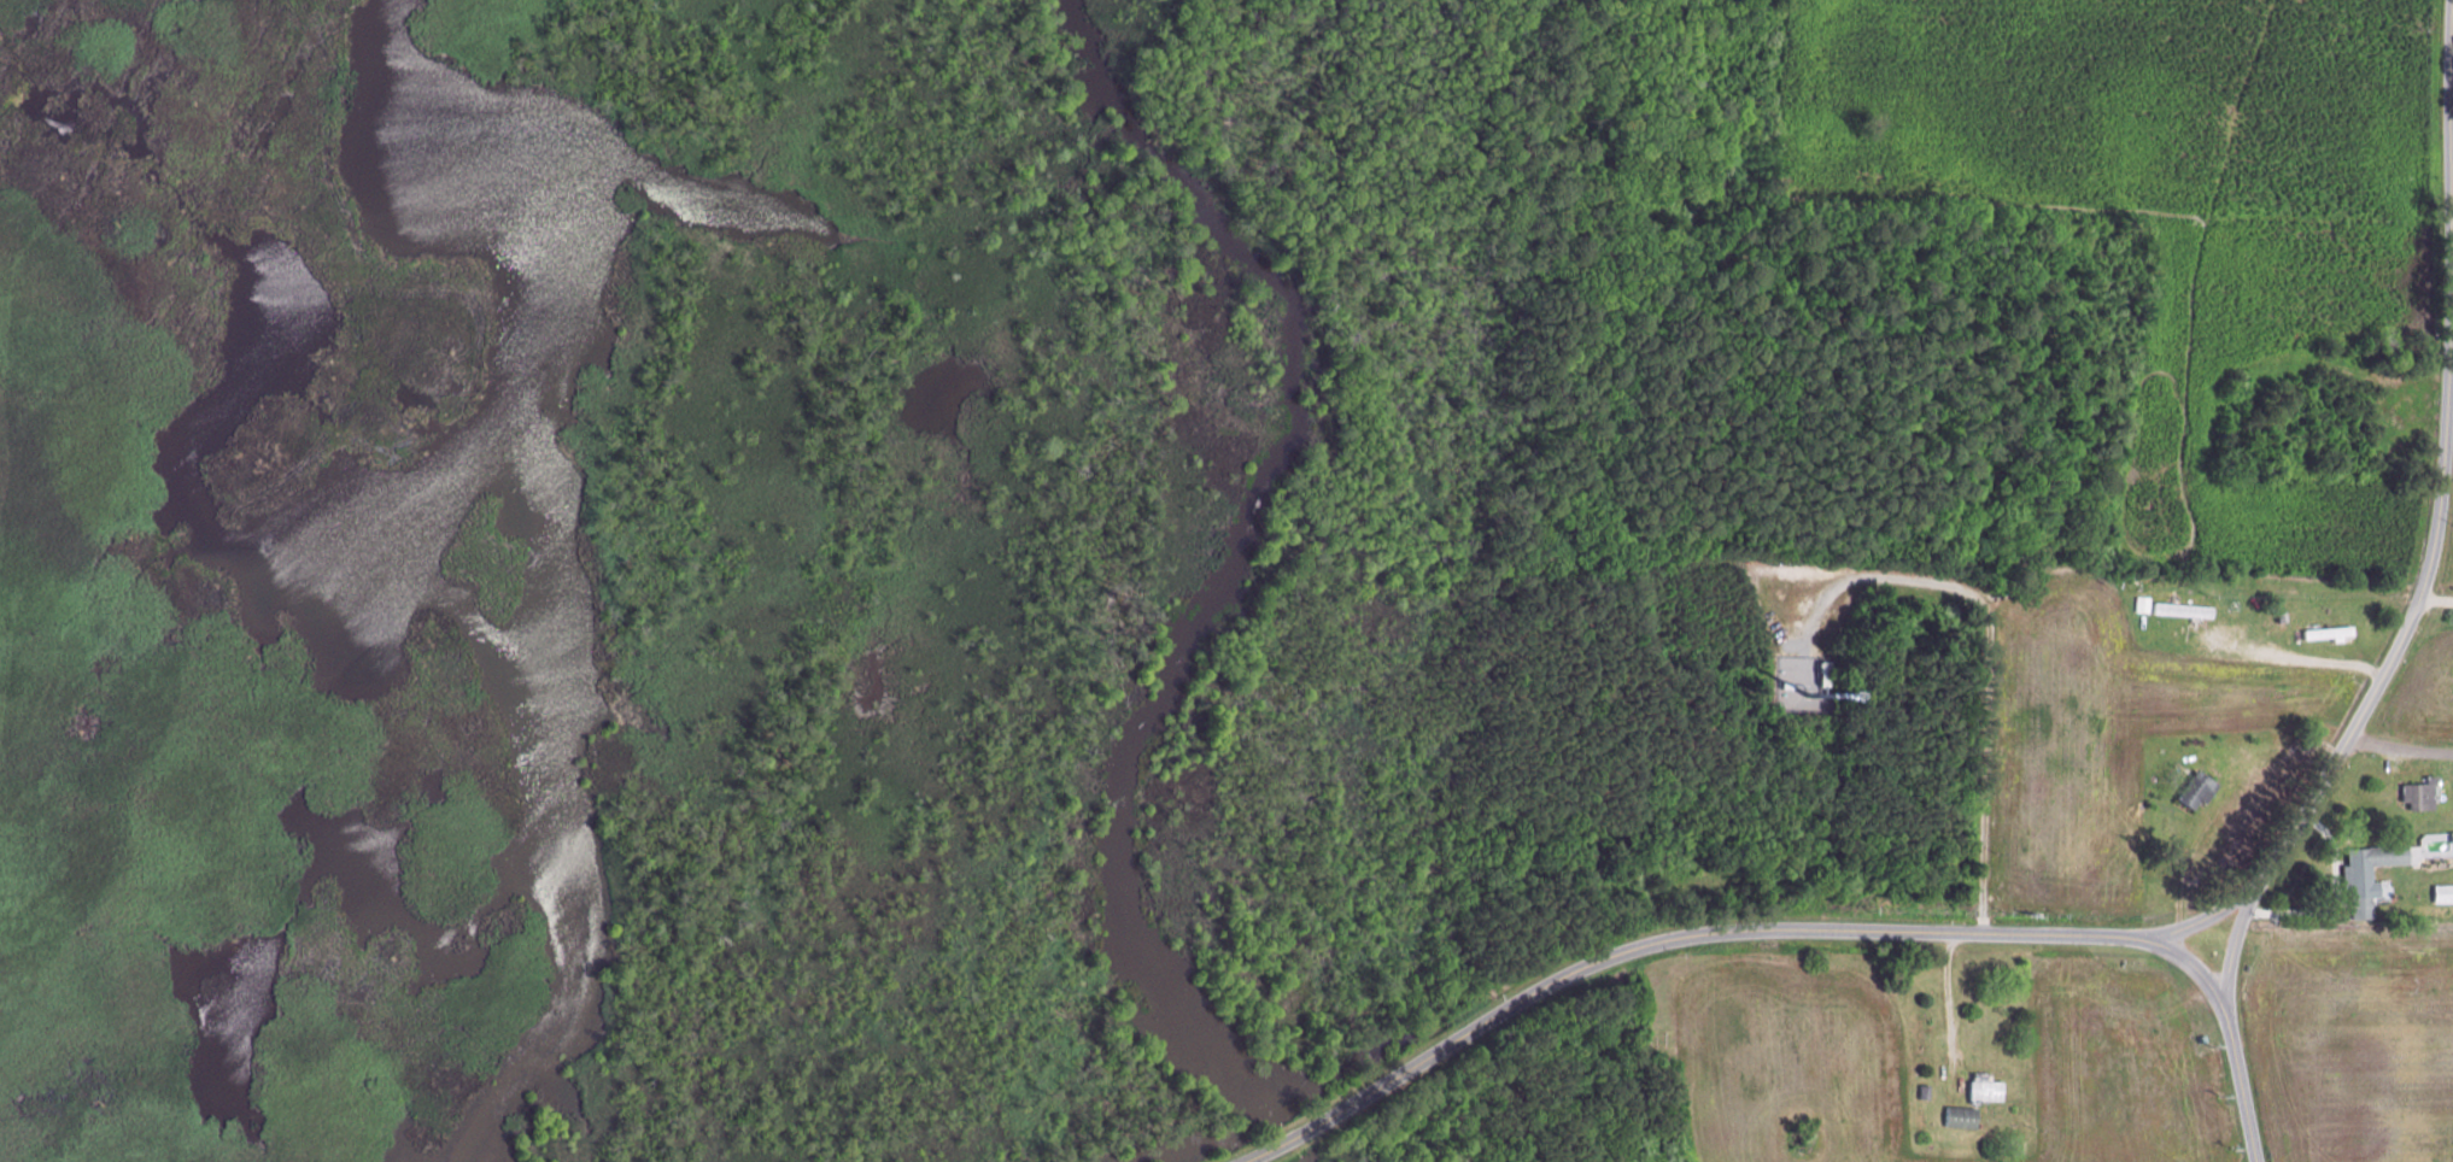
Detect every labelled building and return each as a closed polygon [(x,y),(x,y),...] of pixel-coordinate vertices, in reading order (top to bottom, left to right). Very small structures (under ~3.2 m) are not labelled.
[(2152,597),(2150,615),(2136,614),(2137,595),(2152,597)] [(2217,608),(2215,620),(2154,616),(2154,603),(2217,608)] [(2278,614),(2279,624),(2289,623),(2287,612),(2278,614)] [(2355,626),(2357,638),(2305,642),(2303,630),(2355,626)] [(1820,659),(1820,682),(1832,683),(1833,659),(1820,659)] [(2197,767),(2220,782),(2206,802),(2200,798),(2193,808),(2177,796),(2197,767)] [(2439,773),(2440,784),(2434,784),(2435,806),(2410,808),(2410,802),(2402,802),(2402,782),(2428,782),(2428,773),(2439,773)] [(2408,844),(2410,862),(2372,864),(2372,881),(2381,881),(2381,896),(2373,897),(2375,917),(2350,919),(2349,892),(2343,892),(2342,863),(2348,863),(2348,846),(2408,844)] [(2435,886),(2452,886),(2452,902),(2435,902),(2435,886)] [(2001,1081),(1989,1081),(1989,1072),(1969,1072),(1969,1100),(2001,1100),(2001,1081)] [(1944,1126),(1976,1127),(1977,1107),(1945,1106),(1944,1126)]
